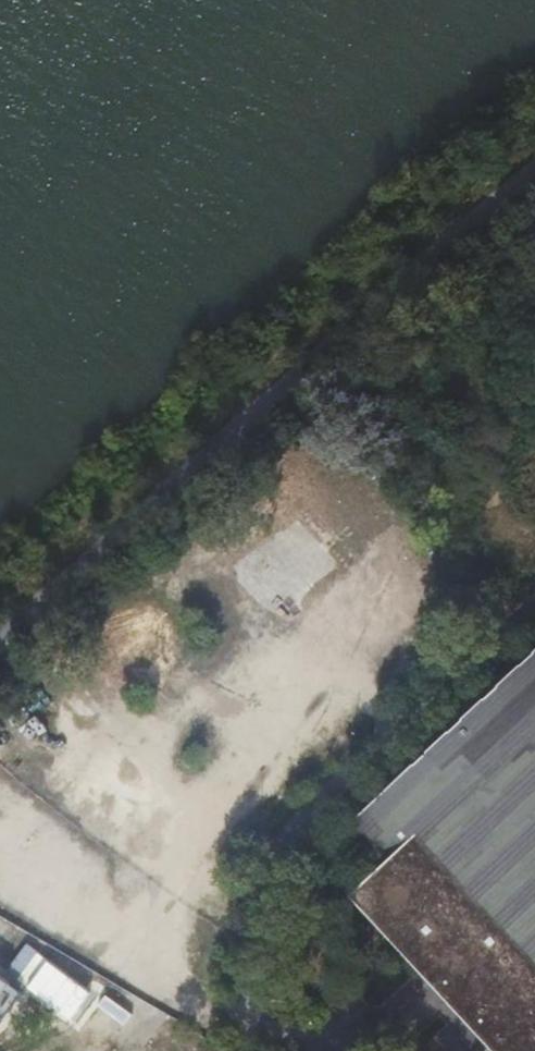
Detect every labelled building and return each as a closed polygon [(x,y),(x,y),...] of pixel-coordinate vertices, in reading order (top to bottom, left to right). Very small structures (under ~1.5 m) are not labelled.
[(335,835),(371,874),(350,893),(496,1050),(534,1050),(534,651),(335,835)]
